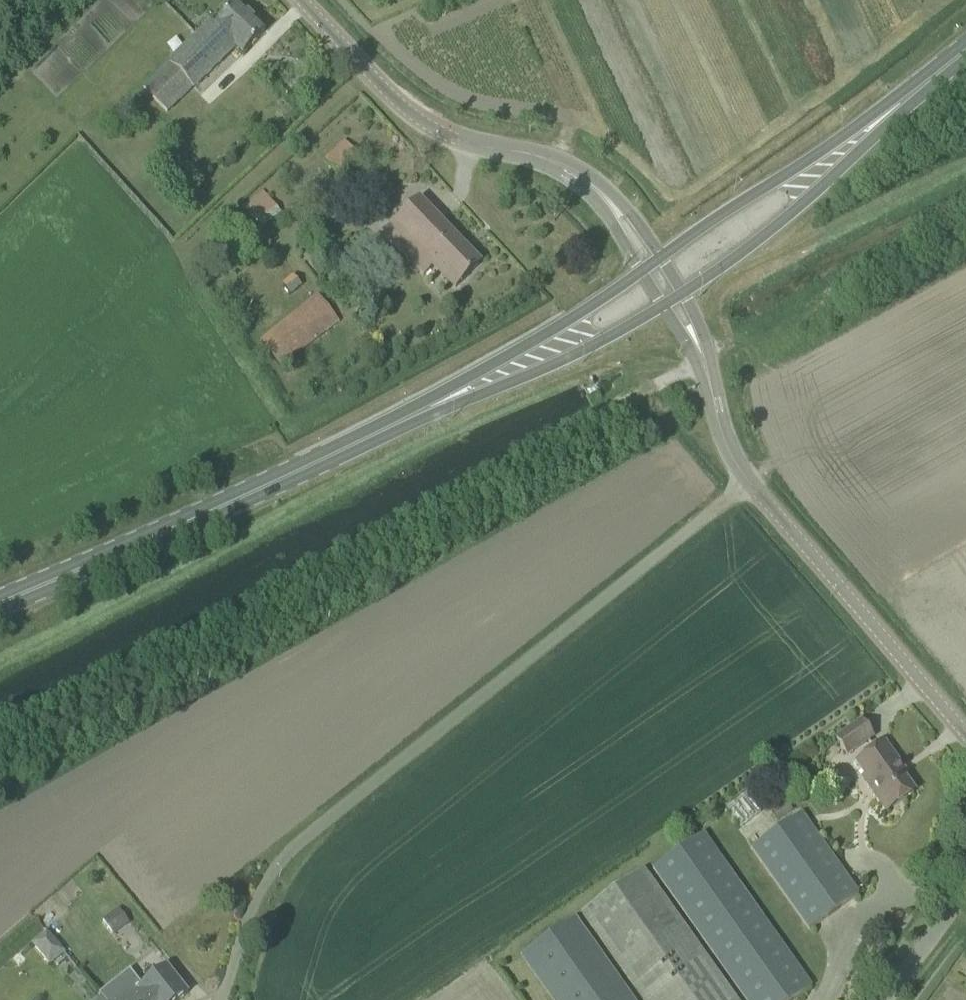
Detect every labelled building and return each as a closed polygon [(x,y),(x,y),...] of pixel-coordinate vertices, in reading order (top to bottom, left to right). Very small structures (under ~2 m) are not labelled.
[(242,54),(265,32),(236,4),(215,26),(210,22),(142,88),(168,114),(235,47),(242,54)] [(325,158),(338,170),(354,152),(341,140),(325,158)] [(247,207),(264,231),(283,216),(266,193),(247,207)] [(480,264),(419,201),(383,235),(423,276),(434,266),(456,288),(480,264)] [(261,342),(281,367),(338,321),(319,296),(261,342)] [(847,755),(872,738),(861,723),(836,740),(847,755)] [(869,786),(887,812),(914,793),(896,769),(900,766),(884,744),(857,763),(871,784),(869,786)] [(800,814),(751,848),(809,930),(858,895),(800,814)] [(746,999),(794,999),(811,988),(702,835),(653,869),(746,999)] [(642,871),(583,912),(645,999),(733,999),(642,871)] [(113,936),(129,925),(118,910),(103,921),(113,936)] [(553,999),(633,999),(574,918),(521,955),(553,999)] [(47,964),(64,951),(46,928),(30,941),(47,964)] [(188,995),(166,967),(142,987),(132,974),(101,999),(102,999),(181,999),(188,995)]
